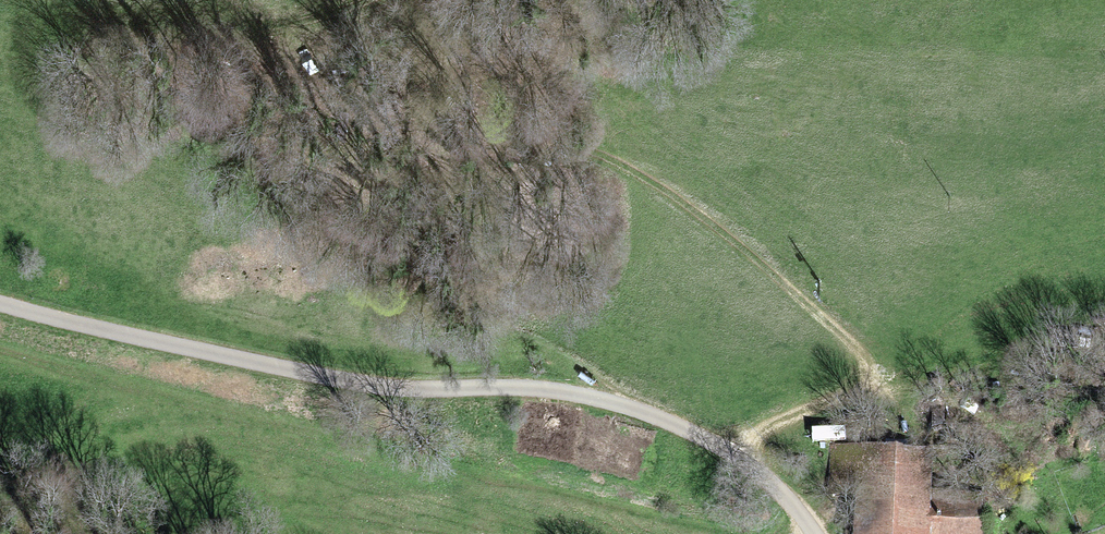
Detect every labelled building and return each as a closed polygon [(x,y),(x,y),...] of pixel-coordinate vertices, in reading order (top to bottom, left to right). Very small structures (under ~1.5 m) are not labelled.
[(857,533),(986,533),(988,498),(929,496),(931,451),(829,447),(827,494),(859,495),(857,533)]
